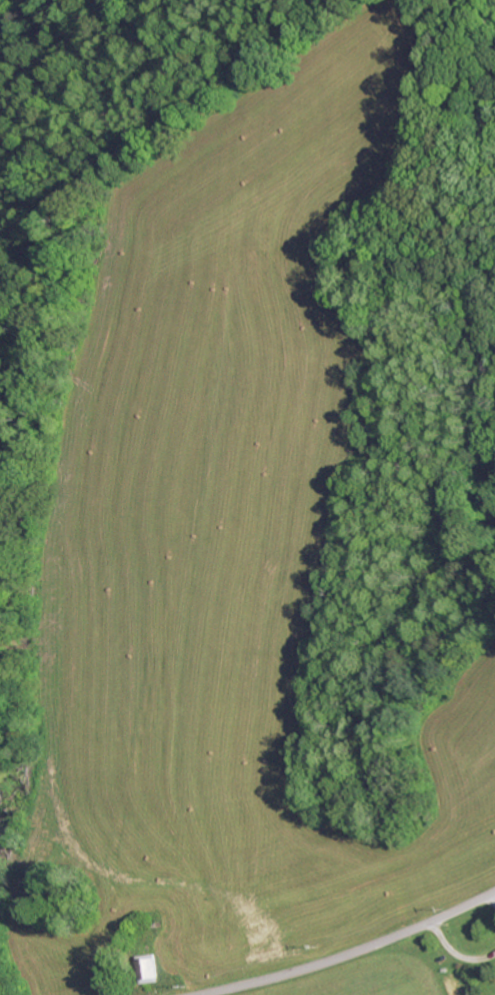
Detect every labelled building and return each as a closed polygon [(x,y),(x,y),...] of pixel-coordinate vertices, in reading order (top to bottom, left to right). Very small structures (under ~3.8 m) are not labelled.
[(139,985),(158,982),(154,954),(135,957),(139,985)]
